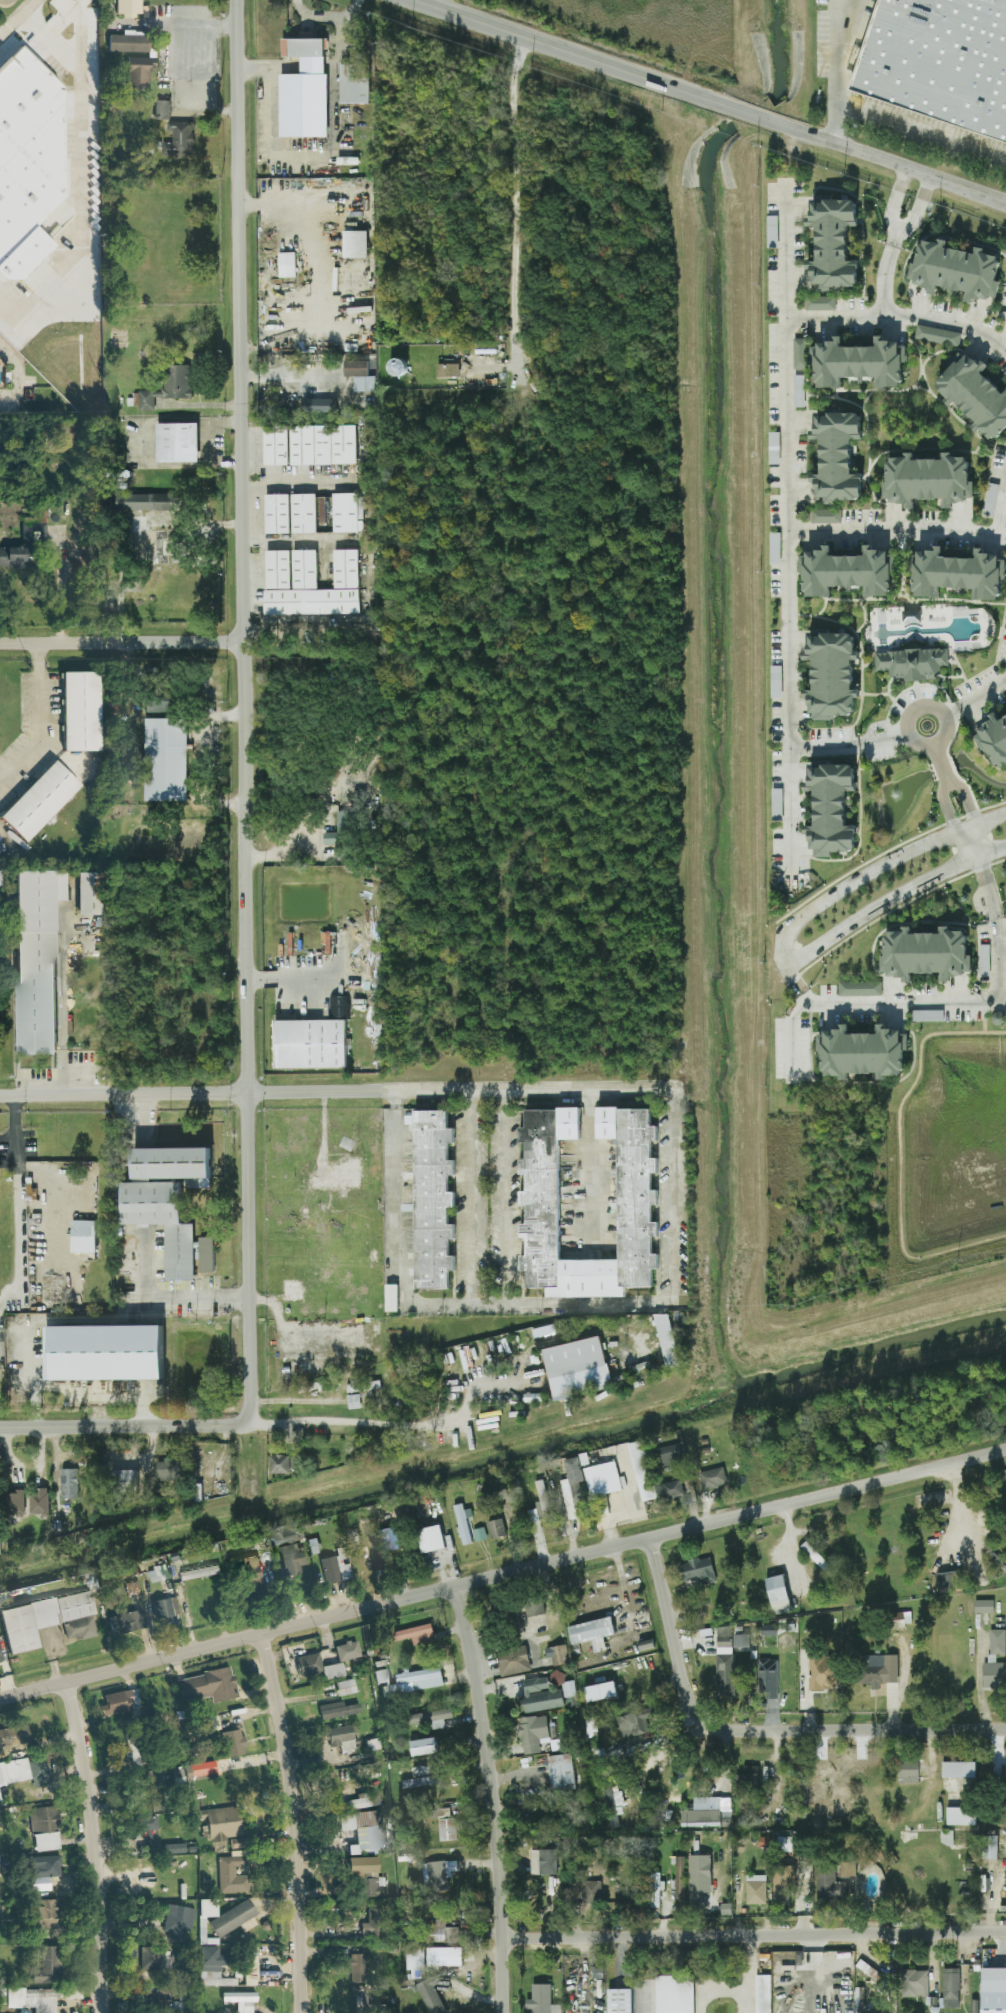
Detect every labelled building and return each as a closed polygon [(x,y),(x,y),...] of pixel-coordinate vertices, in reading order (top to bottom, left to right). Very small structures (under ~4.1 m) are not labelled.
[(115,13),(138,13),(138,0),(115,0),(115,13)] [(840,89),(870,0),(1005,0),(1005,144),(840,89)] [(146,52),(146,35),(107,34),(107,52),(146,52)] [(280,40),(280,58),(299,58),(299,75),(278,75),(278,138),(325,138),(325,75),(323,75),(323,58),(321,58),(321,40),(280,40)] [(5,281),(21,282),(53,249),(34,229),(63,199),(65,91),(22,47),(0,71),(0,276),(5,281)] [(126,58),(125,88),(147,88),(147,70),(153,70),(154,59),(126,58)] [(339,65),(338,104),(367,105),(368,66),(339,65)] [(153,120),(167,120),(167,103),(153,103),(153,120)] [(168,123),(168,131),(172,131),(172,143),(161,143),(161,156),(189,156),(189,147),(192,147),(192,134),(190,134),(190,123),(168,123)] [(812,197),(856,196),(856,221),(847,222),(847,258),(857,258),(857,281),(812,281),(812,266),(807,267),(807,257),(816,257),(816,223),(806,223),(806,213),(812,213),(812,197)] [(366,231),(342,231),(342,258),(365,259),(366,231)] [(990,298),(975,294),(974,298),(964,295),(966,290),(938,283),(937,288),(928,285),(929,282),(911,278),(921,236),(940,240),(942,235),(948,236),(946,244),(976,251),(978,242),(988,245),(986,251),(1000,254),(990,298)] [(294,253),(277,253),(277,277),(294,277),(294,253)] [(958,347),(960,333),(916,325),(914,338),(958,347)] [(902,338),(903,382),(878,383),(878,373),(841,374),(841,383),(818,383),(818,339),(832,339),(832,333),(842,333),(842,342),(876,342),(876,332),(886,332),(886,338),(902,338)] [(1005,394),(1005,393),(1005,424),(994,437),(937,381),(968,350),(975,357),(978,353),(988,362),(980,370),(1005,394)] [(397,372),(401,371),(405,368),(406,364),(406,360),(404,356),(401,354),(396,353),(392,354),(389,357),(387,361),(388,365),(390,369),(393,372),(397,372)] [(436,357),(458,358),(457,371),(436,371),(436,357)] [(366,361),(342,361),(343,377),(352,377),(352,392),(374,392),(374,376),(366,376),(366,361)] [(137,391),(137,411),(153,411),(153,399),(190,398),(189,365),(162,365),(163,391),(137,391)] [(794,408),(804,407),(803,376),(793,376),(794,408)] [(333,412),(334,399),(310,399),(310,412),(333,412)] [(816,411),(861,410),(861,435),(852,436),(853,472),(862,472),(863,495),(818,496),(818,481),(812,481),(812,472),(821,472),(821,438),(811,438),(810,428),(817,428),(816,411)] [(155,463),(196,462),(196,423),(154,424),(155,463)] [(355,425),(289,427),(289,466),(355,464),(355,425)] [(262,428),(263,466),(287,466),(286,428),(262,428)] [(891,454),(907,454),(907,450),(916,450),(916,455),(944,455),(944,451),(954,451),(954,454),(972,454),(973,497),(953,497),(954,503),(947,503),(947,495),(916,496),(917,505),(906,505),(906,498),(892,499),(891,454)] [(982,513),(993,515),(999,485),(988,482),(982,513)] [(172,511),(172,494),(115,493),(115,510),(172,511)] [(356,493),(331,494),(332,533),(361,532),(361,509),(356,509),(356,493)] [(287,494),(263,495),(264,534),(288,534),(287,494)] [(289,495),(290,534),(315,533),(315,494),(289,495)] [(45,544),(44,510),(33,510),(33,518),(20,518),(21,544),(45,544)] [(891,549),(891,593),(865,593),(866,583),(829,583),(829,592),(806,592),(807,547),(821,548),(821,542),(831,542),(831,552),(865,552),(865,542),(875,542),(875,549),(891,549)] [(1002,554),(999,598),(974,596),(975,587),(938,584),(938,594),(915,592),(918,548),(932,549),(933,543),(942,544),(942,553),(975,556),(976,546),(986,546),(986,553),(1002,554)] [(23,548),(0,549),(0,569),(28,568),(28,560),(23,560),(23,548)] [(357,614),(356,550),(331,550),(332,590),(316,590),(315,550),(263,551),(264,615),(357,614)] [(920,611),(902,611),(902,623),(920,622),(920,611)] [(808,713),(808,697),(805,697),(805,688),(810,688),(810,660),(806,660),(806,650),(809,650),(809,632),(852,631),(852,651),(858,651),(858,657),(850,657),(850,688),(860,688),(860,698),(853,698),(853,713),(808,713)] [(877,651),(889,651),(889,649),(908,648),(908,646),(923,645),(923,647),(949,647),(949,665),(941,665),(941,673),(926,673),(926,678),(905,679),(905,674),(890,674),(890,669),(878,669),(877,651)] [(62,752),(98,752),(97,672),(61,673),(62,752)] [(999,719),(1005,715),(1005,762),(997,766),(976,727),(989,720),(986,716),(995,711),(999,719)] [(143,802),(185,802),(185,719),(143,719),(143,802)] [(52,761),(0,815),(0,821),(23,843),(78,786),(52,761)] [(810,766),(855,767),(854,792),(845,792),(844,828),(854,828),(853,851),(809,850),(809,836),(804,836),(804,826),(813,826),(814,792),(804,792),(804,782),(810,782),(810,766)] [(322,845),(348,844),(347,812),(334,812),(335,833),(321,834),(322,845)] [(13,870),(16,1054),(55,1053),(52,901),(64,901),(63,873),(52,873),(52,869),(13,870)] [(101,915),(100,871),(76,872),(77,915),(101,915)] [(886,928),(902,928),(902,925),(912,925),(912,930),(940,930),(940,926),(949,925),(949,929),(968,929),(968,972),(949,972),(949,978),(943,978),(943,970),(912,970),(912,980),(902,980),(901,973),(887,973),(886,928)] [(291,956),(291,932),(282,932),(281,955),(291,956)] [(990,945),(979,945),(978,977),(989,977),(990,945)] [(838,996),(881,995),(880,982),(837,983),(838,996)] [(274,1069),(344,1068),(344,1019),(348,1019),(348,999),(328,999),(328,1019),(273,1020),(274,1069)] [(942,1022),(942,1012),(912,1010),(912,1021),(942,1022)] [(824,1027),(840,1027),(840,1024),(850,1023),(850,1029),(878,1028),(878,1024),(887,1024),(887,1028),(906,1027),(906,1070),(887,1070),(887,1076),(881,1077),(880,1069),(850,1069),(850,1078),(839,1078),(839,1072),(825,1072),(824,1027)] [(617,1259),(557,1259),(558,1140),(578,1140),(578,1108),(524,1108),(524,1127),(521,1127),(521,1288),(544,1288),(544,1297),(623,1297),(623,1287),(653,1287),(654,1222),(650,1222),(650,1205),(657,1205),(657,1189),(650,1189),(650,1173),(656,1173),(656,1157),(649,1157),(649,1141),(656,1141),(656,1125),(649,1125),(649,1107),(595,1107),(595,1139),(617,1139),(617,1259)] [(414,1289),(447,1289),(447,1271),(453,1271),(453,1255),(447,1255),(447,1239),(453,1239),(453,1223),(446,1223),(446,1207),(453,1207),(453,1191),(446,1191),(446,1175),(453,1175),(453,1159),(446,1159),(446,1143),(452,1143),(452,1127),(446,1127),(446,1110),(412,1110),(412,1115),(403,1115),(403,1124),(413,1124),(414,1289)] [(207,1146),(130,1147),(130,1179),(208,1177),(207,1146)] [(307,1190),(359,1189),(358,1161),(313,1162),(313,1175),(307,1175),(307,1190)] [(192,1280),(191,1223),(179,1223),(178,1180),(119,1182),(120,1225),(163,1224),(164,1280),(192,1280)] [(94,1253),(94,1220),(70,1220),(69,1252),(94,1253)] [(211,1237),(197,1237),(198,1273),(212,1273),(211,1237)] [(281,1280),(281,1300),(297,1300),(296,1280),(281,1280)] [(397,1284),(384,1284),(384,1312),(396,1312),(397,1284)] [(655,1314),(662,1365),(678,1363),(671,1312),(655,1314)] [(160,1325),(47,1324),(47,1342),(43,1342),(42,1379),(160,1379),(160,1325)] [(541,1348),(552,1401),(610,1389),(600,1336),(541,1348)] [(379,1381),(369,1381),(369,1386),(357,1387),(357,1382),(345,1383),(346,1392),(379,1390),(379,1381)] [(346,1395),(346,1409),(359,1408),(358,1394),(346,1395)] [(640,1502),(657,1498),(643,1439),(627,1443),(640,1502)] [(657,1467),(681,1462),(677,1444),(653,1449),(657,1467)] [(289,1455),(269,1455),(270,1473),(289,1473),(289,1455)] [(566,1520),(580,1517),(574,1483),(582,1481),(577,1456),(562,1459),(565,1479),(558,1480),(566,1520)] [(155,1481),(180,1481),(181,1460),(155,1460),(155,1481)] [(587,1495),(619,1491),(616,1462),(583,1467),(587,1495)] [(726,1485),(722,1467),(697,1473),(701,1491),(726,1485)] [(76,1468),(60,1469),(60,1498),(77,1498),(76,1468)] [(136,1470),(112,1469),(111,1485),(135,1486),(136,1470)] [(550,1515),(541,1479),(532,1481),(541,1517),(550,1515)] [(661,1484),(665,1499),(683,1495),(679,1479),(661,1484)] [(22,1489),(2,1491),(4,1515),(28,1512),(27,1502),(24,1503),(22,1489)] [(47,1489),(28,1489),(28,1516),(48,1515),(47,1489)] [(470,1508),(462,1509),(462,1503),(453,1505),(459,1545),(470,1544),(466,1518),(471,1517),(470,1508)] [(526,1511),(528,1524),(537,1522),(535,1509),(526,1511)] [(485,1522),(489,1539),(505,1536),(501,1518),(485,1522)] [(420,1552),(443,1549),(440,1525),(417,1528),(420,1552)] [(385,1551),(400,1549),(396,1526),(382,1529),(385,1551)] [(282,1579),(299,1576),(298,1566),(302,1565),(298,1540),(300,1539),(298,1527),(275,1531),(282,1579)] [(472,1529),(474,1541),(486,1539),(483,1527),(472,1529)] [(823,1570),(829,1564),(805,1541),(799,1547),(823,1570)] [(244,1590),(261,1587),(255,1556),(238,1560),(244,1590)] [(348,1564),(341,1564),(340,1556),(320,1558),(322,1583),(350,1580),(348,1564)] [(712,1578),(710,1558),(681,1561),(683,1581),(712,1578)] [(145,1570),(148,1583),(170,1578),(166,1565),(145,1570)] [(178,1581),(218,1573),(216,1565),(177,1573),(178,1581)] [(938,1593),(962,1591),(960,1571),(936,1573),(938,1593)] [(790,1607),(782,1574),(764,1579),(772,1612),(790,1607)] [(7,1655),(38,1649),(33,1628),(93,1615),(88,1590),(0,1609),(0,1620),(7,1655)] [(153,1623),(178,1620),(176,1598),(151,1601),(153,1623)] [(992,1600),(974,1600),(974,1614),(993,1614),(992,1600)] [(524,1605),(525,1617),(543,1615),(542,1604),(524,1605)] [(145,1629),(142,1610),(108,1615),(110,1635),(145,1629)] [(66,1642),(96,1635),(91,1616),(61,1623),(66,1642)] [(614,1635),(610,1617),(567,1626),(570,1644),(590,1641),(593,1653),(605,1651),(603,1637),(614,1635)] [(393,1632),(395,1641),(410,1638),(412,1646),(434,1641),(430,1623),(393,1632)] [(731,1654),(731,1629),(716,1629),(716,1653),(731,1654)] [(989,1654),(1005,1654),(1004,1629),(989,1629),(989,1654)] [(733,1634),(733,1648),(749,1648),(748,1634),(733,1634)] [(639,1652),(653,1648),(651,1639),(637,1643),(639,1652)] [(357,1641),(335,1646),(338,1661),(360,1657),(357,1641)] [(496,1651),(501,1677),(530,1671),(524,1645),(496,1651)] [(551,1666),(568,1664),(566,1645),(544,1647),(545,1658),(551,1658),(551,1666)] [(323,1680),(343,1676),(340,1663),(321,1667),(318,1653),(295,1657),(299,1677),(321,1673),(323,1680)] [(734,1655),(715,1655),(714,1702),(741,1703),(741,1692),(733,1692),(734,1655)] [(881,1655),(859,1655),(859,1684),(897,1683),(897,1655),(881,1655)] [(995,1663),(995,1655),(988,1655),(988,1662),(982,1662),(982,1688),(1005,1688),(1005,1663),(995,1663)] [(808,1690),(837,1690),(837,1656),(809,1656),(808,1690)] [(777,1699),(777,1660),(758,1659),(757,1698),(777,1699)] [(175,1677),(179,1702),(210,1697),(211,1702),(236,1698),(231,1668),(175,1677)] [(442,1687),(439,1668),(394,1674),(396,1684),(381,1686),(382,1695),(442,1687)] [(387,1681),(385,1669),(374,1671),(376,1683),(387,1681)] [(575,1680),(564,1681),(563,1672),(549,1672),(549,1685),(561,1684),(562,1706),(576,1706),(575,1680)] [(562,1707),(560,1689),(548,1691),(546,1677),(520,1680),(525,1713),(562,1707)] [(356,1693),(352,1679),(335,1683),(338,1697),(356,1693)] [(586,1703),(616,1697),(613,1681),(583,1687),(586,1703)] [(102,1696),(107,1715),(140,1706),(134,1688),(102,1696)] [(318,1705),(320,1719),(359,1715),(358,1704),(343,1705),(343,1702),(318,1705)] [(616,1716),(621,1739),(638,1734),(640,1742),(650,1740),(645,1719),(655,1717),(652,1707),(616,1716)] [(429,1730),(444,1728),(443,1720),(451,1718),(450,1709),(406,1715),(407,1726),(428,1723),(429,1730)] [(554,1737),(552,1723),(546,1723),(545,1715),(517,1718),(522,1755),(540,1753),(538,1739),(554,1737)] [(203,1718),(205,1734),(217,1732),(221,1757),(244,1753),(240,1728),(219,1732),(217,1716),(203,1718)] [(339,1746),(340,1754),(354,1751),(349,1725),(321,1730),(324,1749),(339,1746)] [(27,1744),(26,1726),(0,1728),(0,1746),(27,1744)] [(409,1740),(410,1756),(436,1754),(435,1738),(409,1740)] [(548,1755),(549,1788),(573,1787),(571,1754),(548,1755)] [(32,1787),(47,1784),(43,1757),(0,1765),(0,1785),(31,1780),(32,1787)] [(917,1761),(898,1761),(898,1783),(917,1784),(917,1761)] [(188,1777),(215,1775),(214,1762),(187,1763),(188,1777)] [(975,1762),(941,1762),(941,1778),(975,1778),(975,1762)] [(734,1775),(734,1784),(757,1785),(757,1766),(743,1765),(742,1775),(734,1775)] [(411,1767),(412,1779),(401,1780),(401,1787),(432,1786),(431,1766),(411,1767)] [(730,1828),(730,1797),(693,1797),(693,1811),(680,1811),(679,1827),(730,1828)] [(208,1842),(241,1837),(236,1806),(203,1811),(208,1842)] [(29,1808),(32,1851),(58,1850),(55,1807),(29,1808)] [(449,1807),(437,1808),(438,1841),(456,1841),(455,1819),(450,1819),(449,1807)] [(946,1825),(975,1825),(974,1808),(946,1808),(946,1825)] [(385,1851),(382,1825),(375,1826),(373,1811),(336,1814),(338,1832),(354,1830),(355,1845),(347,1845),(348,1854),(385,1851)] [(136,1819),(138,1831),(156,1830),(155,1817),(136,1819)] [(997,1837),(986,1837),(986,1859),(996,1859),(997,1837)] [(138,1855),(159,1854),(158,1843),(138,1843),(138,1855)] [(182,1853),(182,1844),(167,1845),(168,1854),(182,1853)] [(529,1875),(556,1874),(555,1850),(529,1850),(529,1875)] [(711,1893),(710,1855),(688,1856),(689,1902),(702,1902),(702,1894),(711,1893)] [(49,1891),(48,1877),(59,1876),(58,1856),(31,1857),(32,1891),(49,1891)] [(244,1856),(216,1857),(217,1893),(236,1892),(235,1867),(245,1866),(244,1856)] [(674,1902),(684,1902),(683,1856),(674,1857),(674,1902)] [(375,1857),(347,1858),(347,1874),(375,1873),(375,1857)] [(428,1892),(448,1891),(447,1871),(456,1871),(456,1861),(427,1862),(428,1892)] [(856,1877),(856,1862),(839,1862),(839,1877),(856,1877)] [(794,1866),(774,1866),(773,1896),(793,1897),(794,1866)] [(846,1899),(847,1882),(835,1882),(835,1866),(815,1866),(815,1899),(846,1899)] [(766,1875),(745,1875),(745,1897),(756,1898),(756,1901),(765,1901),(766,1875)] [(383,1897),(383,1878),(361,1879),(361,1898),(383,1897)] [(600,1901),(600,1881),(583,1881),(582,1901),(600,1901)] [(256,1925),(251,1917),(256,1914),(246,1898),(207,1923),(217,1939),(238,1925),(243,1933),(256,1925)] [(37,1930),(57,1929),(56,1900),(36,1900),(37,1930)] [(199,1917),(217,1917),(216,1900),(198,1901),(199,1917)] [(169,1932),(168,1940),(184,1942),(185,1932),(191,1933),(194,1908),(166,1905),(163,1931),(169,1932)] [(383,1937),(384,1909),(367,1909),(366,1923),(360,1923),(360,1937),(383,1937)] [(458,1927),(444,1928),(444,1920),(431,1920),(431,1943),(458,1942),(458,1927)] [(31,1984),(57,1984),(58,1947),(39,1946),(39,1970),(31,1970),(31,1984)] [(235,1986),(235,1979),(219,1979),(219,1966),(227,1966),(227,1955),(218,1955),(218,1947),(199,1946),(199,1985),(235,1986)] [(461,1947),(426,1948),(426,1967),(462,1966),(461,1947)] [(139,1969),(171,1971),(172,1950),(140,1948),(139,1969)] [(244,1986),(258,1986),(256,1949),(243,1950),(244,1986)] [(423,1950),(405,1950),(405,1971),(407,1971),(407,1979),(424,1978),(423,1950)] [(366,1982),(365,1953),(347,1954),(348,1983),(366,1982)] [(981,2012),(1005,2012),(1005,1968),(980,1969),(981,2012)] [(958,1969),(942,1969),(942,2008),(959,2008),(958,1969)] [(927,1970),(900,1970),(899,1997),(927,1997),(927,1970)] [(770,1975),(754,1975),(755,2012),(770,2012),(770,1975)] [(427,2012),(445,2012),(429,1978),(415,1985),(427,2012)] [(531,1985),(531,1999),(524,1999),(525,2008),(531,2008),(531,2012),(559,2012),(559,2005),(550,2005),(549,1984),(531,1985)] [(34,2008),(34,2012),(55,2012),(54,1988),(5,1990),(5,2009),(34,2008)] [(630,1989),(606,1989),(606,2012),(630,2012),(630,1989)] [(252,2002),(256,2002),(256,1993),(221,1993),(221,2002),(236,2002),(236,2012),(252,2012),(252,2002)] [(970,2001),(969,2012),(977,2012),(978,2001),(970,2001)]
